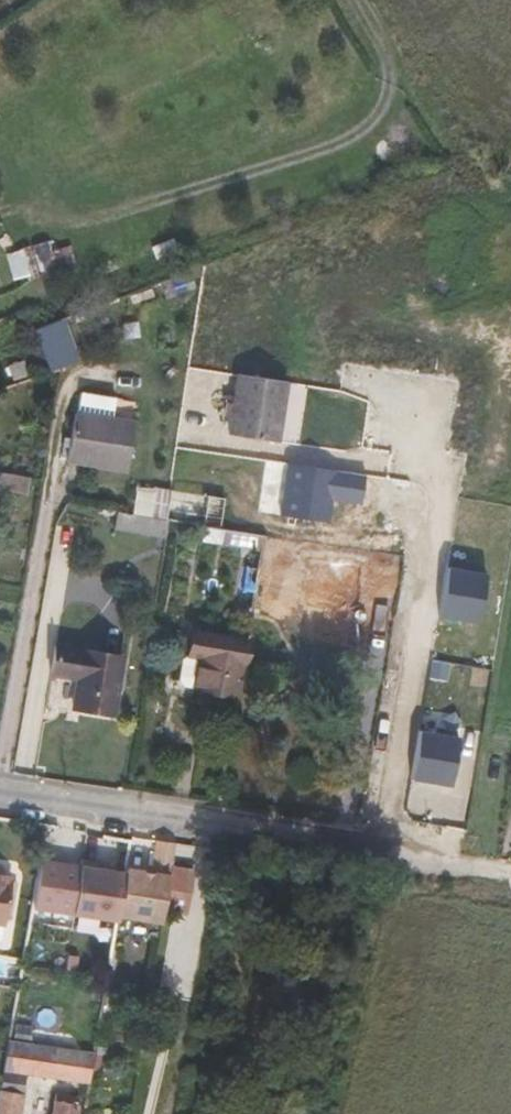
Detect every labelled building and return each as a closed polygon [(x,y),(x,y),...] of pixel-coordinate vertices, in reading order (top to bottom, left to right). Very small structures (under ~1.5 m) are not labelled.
[(5,253),(13,279),(51,268),(43,241),(5,253)] [(52,374),(60,371),(78,364),(61,321),(36,330),(52,374)] [(277,439),(286,385),(239,378),(230,432),(277,439)] [(124,469),(131,423),(79,414),(71,461),(124,469)] [(35,466),(0,459),(0,487),(29,494),(35,466)] [(169,519),(164,518),(140,514),(138,533),(166,537),(169,519)] [(260,549),(262,533),(246,531),(244,546),(260,549)] [(194,689),(237,696),(246,642),(193,632),(189,655),(200,657),(194,689)] [(121,657),(58,647),(53,674),(79,679),(74,706),(112,712),(121,657)] [(167,894),(170,875),(173,862),(175,847),(157,844),(151,876),(123,871),(122,876),(115,924),(114,929),(159,936),(167,894)] [(71,916),(79,868),(38,862),(29,911),(71,916)] [(115,924),(122,876),(96,871),(97,865),(80,862),(79,868),(71,916),(115,924)] [(170,875),(167,894),(190,898),(195,865),(173,862),(170,875)] [(10,879),(0,877),(0,927),(2,927),(10,879)] [(26,1073),(88,1081),(93,1053),(6,1041),(0,1075),(0,1113),(19,1113),(26,1073)] [(56,1093),(55,1099),(75,1103),(76,1097),(56,1093)] [(75,1103),(55,1099),(52,1113),(74,1113),(75,1103)]
